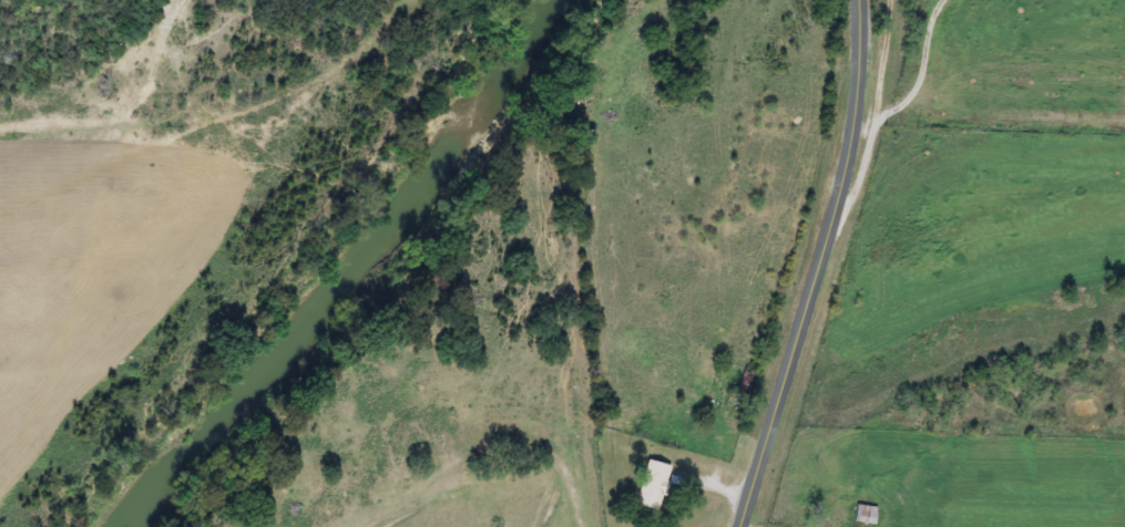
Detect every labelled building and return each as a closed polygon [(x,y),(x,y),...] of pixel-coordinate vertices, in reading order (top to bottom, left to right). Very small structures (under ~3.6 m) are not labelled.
[(748,394),(737,391),(742,370),(753,373),(748,394)] [(656,512),(633,505),(645,459),(669,466),(656,512)] [(877,508),(872,526),(851,526),(857,505),(877,508)]
